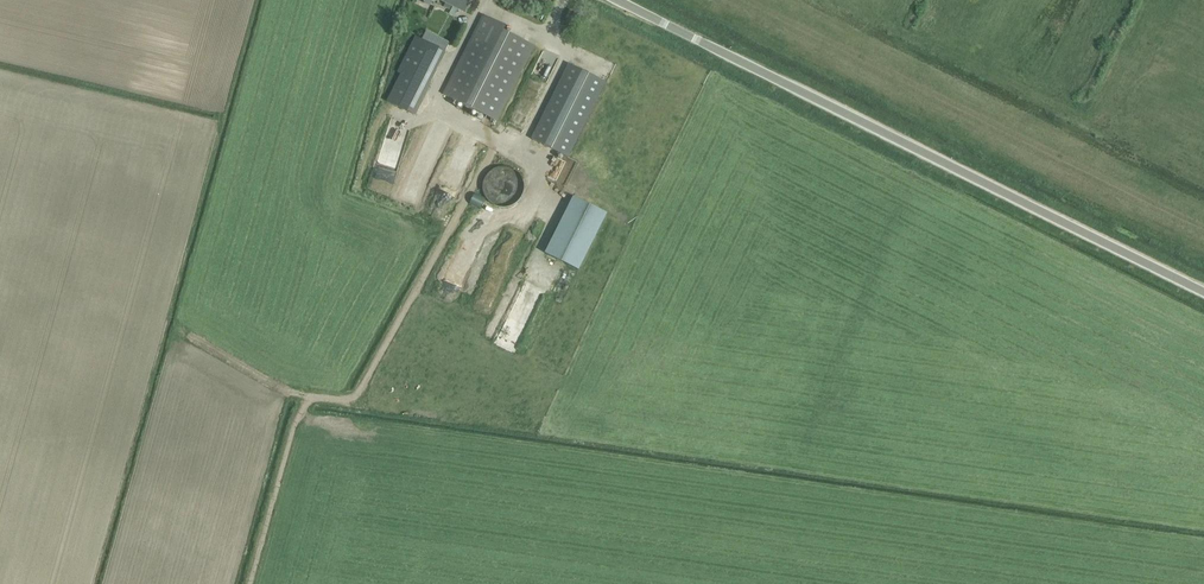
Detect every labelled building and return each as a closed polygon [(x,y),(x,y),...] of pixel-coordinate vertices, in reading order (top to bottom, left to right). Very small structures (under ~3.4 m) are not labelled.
[(465,12),(471,0),(442,0),(447,3),(445,7),(450,10),(452,5),(465,12)] [(483,15),(476,30),(444,94),(496,121),(534,46),(503,31),(505,26),(483,15)] [(451,43),(427,31),(422,39),(446,52),(451,43)] [(401,74),(387,101),(415,115),(447,52),(446,52),(422,39),(416,36),(398,72),(401,74)] [(568,158),(606,82),(570,64),(532,139),(568,158)] [(546,89),(524,135),(529,138),(551,91),(546,89)] [(403,150),(405,134),(395,133),(396,123),(387,122),(384,156),(395,157),(396,149),(403,150)] [(519,169),(495,170),(496,199),(520,198),(519,169)] [(576,198),(547,255),(580,272),(609,215),(576,198)]
